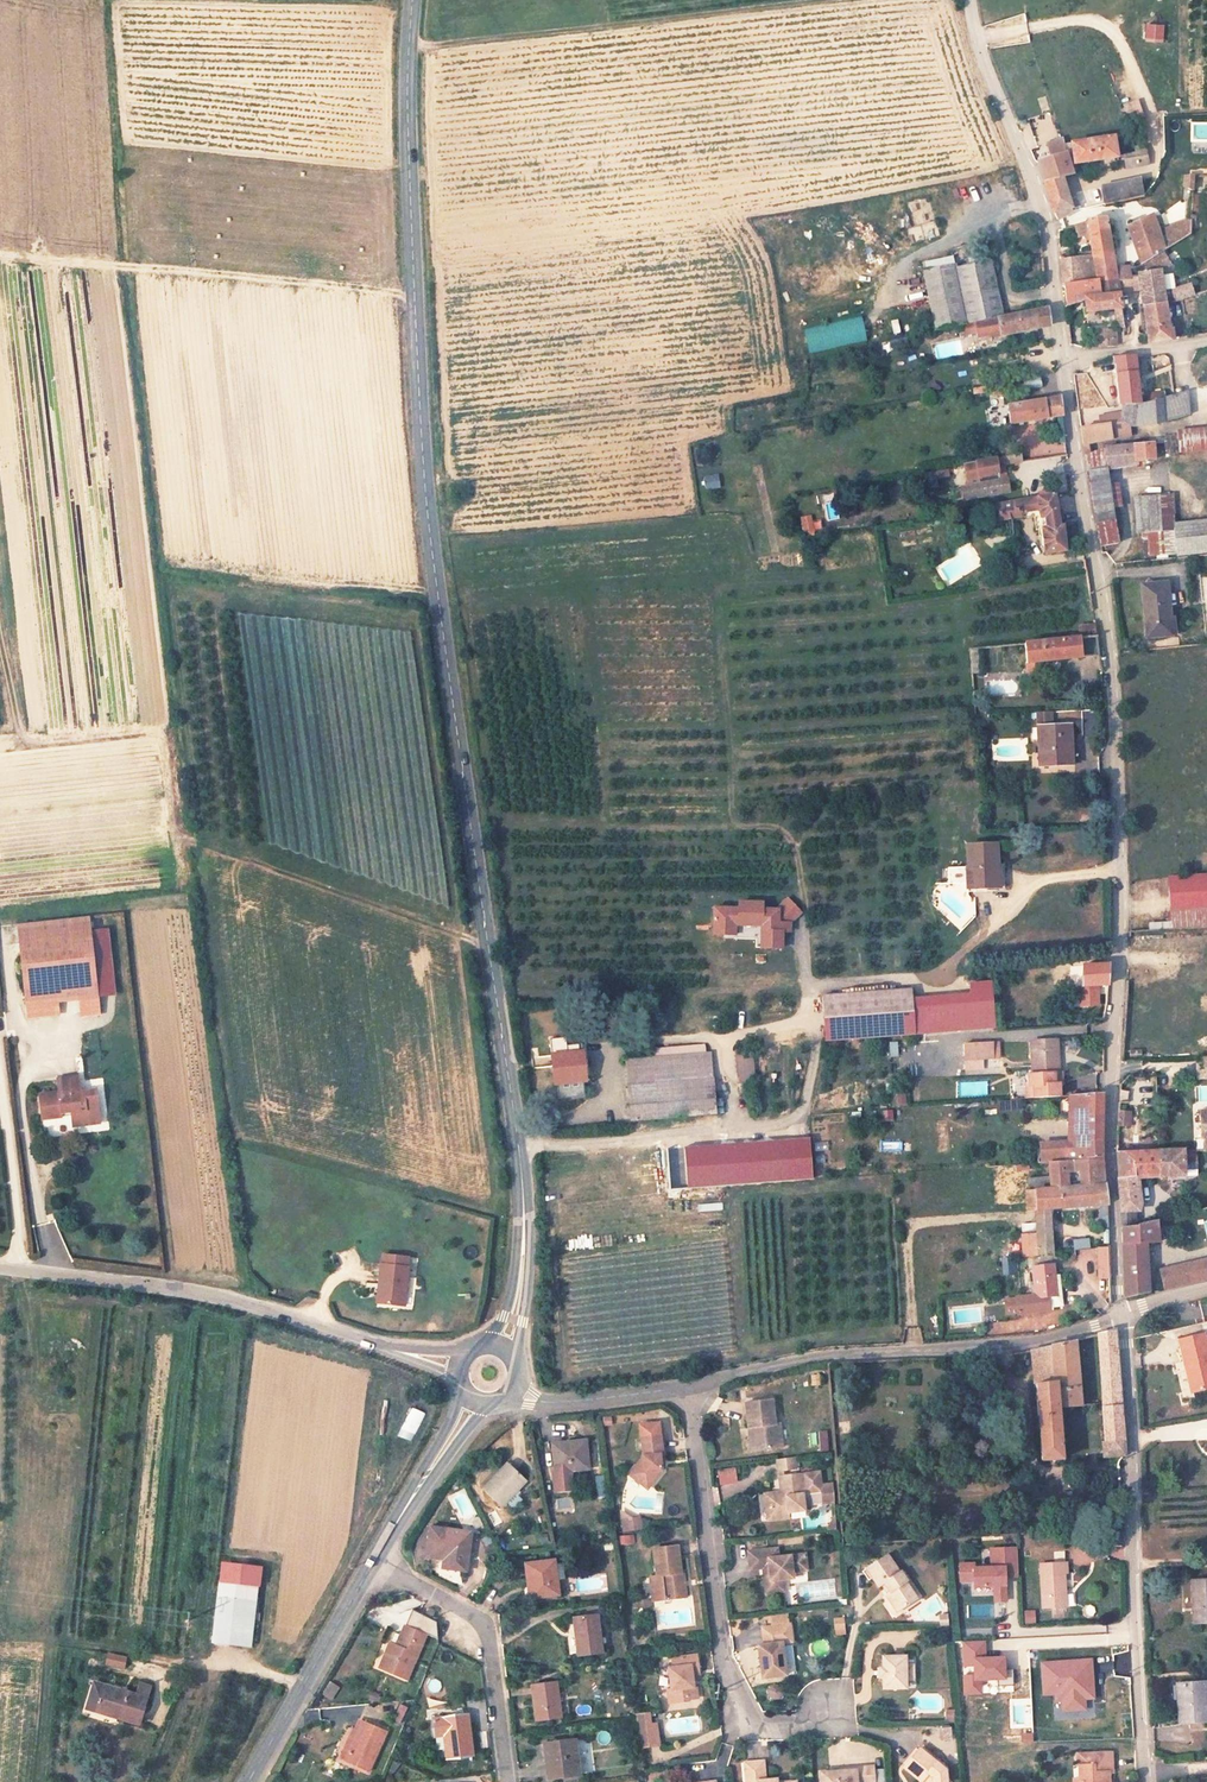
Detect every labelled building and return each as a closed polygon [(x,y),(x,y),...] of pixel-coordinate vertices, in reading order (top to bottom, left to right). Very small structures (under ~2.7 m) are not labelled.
[(1142,40),(1162,40),(1162,22),(1143,22),(1142,40)] [(1139,98),(1121,104),(1127,121),(1144,115),(1139,98)] [(1046,155),(1041,142),(1057,136),(1049,114),(1019,126),(1032,160),(1046,155)] [(1190,154),(1206,154),(1206,121),(1190,121),(1190,154)] [(1122,157),(1118,136),(1071,145),(1063,146),(1064,157),(1036,162),(1049,198),(1056,215),(1075,211),(1075,210),(1063,175),(1073,174),(1073,167),(1122,157)] [(1155,166),(1152,146),(1136,148),(1137,155),(1131,156),(1133,169),(1155,166)] [(1145,193),(1143,177),(1102,185),(1102,186),(1104,201),(1145,193)] [(1197,197),(1200,177),(1187,178),(1186,192),(1197,197)] [(1166,211),(1170,223),(1177,221),(1173,209),(1166,211)] [(1163,250),(1190,231),(1192,219),(1158,228),(1155,216),(1128,225),(1136,255),(1138,267),(1158,254),(1163,250)] [(932,219),(909,228),(915,243),(938,234),(932,219)] [(1111,255),(1106,219),(1087,223),(1092,257),(1111,255)] [(1076,238),(1083,236),(1078,223),(1072,225),(1076,238)] [(1163,250),(1158,254),(1162,271),(1172,264),(1163,250)] [(1162,271),(1158,254),(1138,267),(1139,278),(1142,306),(1169,303),(1162,271)] [(1131,279),(1130,268),(1114,267),(1111,255),(1092,257),(1095,284),(1119,281),(1131,279)] [(1092,285),(1087,256),(1061,259),(1062,272),(1062,288),(1062,289),(1092,285)] [(1003,317),(993,263),(984,264),(995,318),(1003,317)] [(995,318),(984,264),(958,269),(956,264),(924,270),(935,330),(995,318)] [(1121,310),(1119,281),(1095,284),(1092,285),(1062,289),(1062,300),(1090,297),(1093,314),(1121,310)] [(1190,283),(1169,286),(1171,302),(1192,299),(1190,283)] [(1177,336),(1169,303),(1142,306),(1146,340),(1165,337),(1177,336)] [(997,322),(1000,336),(1051,326),(1048,308),(1015,314),(992,320),(993,323),(997,322)] [(1122,330),(1138,329),(1137,309),(1121,310),(1122,330)] [(862,319),(805,332),(811,358),(868,345),(862,319)] [(893,334),(899,333),(896,319),(889,321),(893,334)] [(964,325),(966,334),(978,332),(979,338),(992,335),(996,337),(1000,336),(997,322),(993,323),(992,320),(964,325)] [(1114,344),(1114,326),(1114,325),(1101,327),(1102,336),(1091,338),(1093,347),(1112,345),(1114,344)] [(1140,390),(1136,357),(1135,353),(1114,356),(1120,403),(1126,401),(1139,400),(1140,404),(1150,402),(1150,399),(1164,397),(1162,386),(1140,390)] [(986,391),(985,385),(973,387),(974,393),(986,391)] [(1101,417),(1101,424),(1081,428),(1083,444),(1113,438),(1131,435),(1129,425),(1158,424),(1189,414),(1186,392),(1175,393),(1164,397),(1150,399),(1150,402),(1140,404),(1139,400),(1126,401),(1120,403),(1122,404),(1123,413),(1114,415),(1101,417)] [(1066,414),(1063,394),(1008,404),(1011,423),(1066,414)] [(1042,420),(1043,443),(1062,442),(1061,419),(1042,420)] [(1184,452),(1206,450),(1206,427),(1182,430),(1184,452)] [(1156,460),(1155,442),(1134,443),(1108,447),(1083,457),(1095,522),(1101,548),(1117,545),(1106,470),(1135,466),(1135,463),(1156,460)] [(1021,461),(1018,448),(1005,451),(1002,452),(1003,456),(1005,464),(1021,461)] [(1005,464),(1003,456),(962,463),(965,480),(1006,473),(1005,464)] [(1001,488),(998,476),(1007,475),(1006,473),(965,480),(966,486),(961,487),(963,496),(1001,488)] [(1009,487),(1007,475),(998,476),(1001,488),(1009,487)] [(704,487),(714,487),(714,476),(704,476),(704,487)] [(819,494),(824,520),(836,518),(831,492),(819,494)] [(1175,522),(1173,495),(1134,498),(1137,533),(1175,530),(1176,529),(1175,522)] [(1020,518),(1032,516),(1039,558),(1062,554),(1061,542),(1053,498),(1033,501),(984,509),(987,528),(1021,523),(1020,518)] [(810,514),(798,517),(801,533),(813,530),(810,514)] [(1175,522),(1176,529),(1175,530),(1177,555),(1206,552),(1206,519),(1175,522)] [(1168,580),(1142,582),(1146,635),(1172,633),(1168,580)] [(1094,630),(1093,619),(1074,621),(1076,633),(1094,631),(1094,630)] [(1097,654),(1094,631),(1076,633),(1019,639),(1022,665),(1069,660),(1097,654)] [(1066,763),(1064,724),(1033,726),(1035,764),(1066,763)] [(990,869),(989,843),(958,845),(960,865),(965,865),(967,887),(990,886),(990,869)] [(967,887),(965,865),(960,865),(957,866),(958,892),(991,891),(990,886),(967,887)] [(998,886),(997,869),(990,869),(990,886),(998,886)] [(1170,876),(1172,910),(1206,908),(1206,874),(1170,876)] [(736,908),(711,908),(711,936),(732,936),(732,940),(754,940),(753,948),(780,948),(780,933),(787,933),(787,923),(798,913),(785,899),(773,910),(759,910),(759,902),(736,902),(736,908)] [(90,917),(17,924),(27,1017),(60,1013),(59,1000),(79,998),(81,1015),(101,1013),(99,996),(92,930),(90,917)] [(92,930),(99,996),(116,994),(109,928),(92,930)] [(1111,985),(1111,970),(1111,964),(1083,966),(1083,986),(1099,986),(1111,985)] [(915,1034),(995,1029),(992,981),(971,982),(972,993),(912,996),(915,1034)] [(1079,987),(1080,1006),(1100,1005),(1099,986),(1083,986),(1079,987)] [(912,996),(912,988),(821,994),(824,1040),(915,1034),(912,996)] [(1057,1070),(1056,1055),(1051,1055),(1051,1037),(1030,1038),(1030,1070),(1026,1070),(1026,1083),(1031,1083),(1033,1099),(1055,1097),(1054,1081),(1050,1082),(1050,1070),(1057,1070)] [(886,1056),(896,1056),(896,1041),(886,1041),(886,1056)] [(993,1058),(992,1041),(965,1042),(966,1059),(993,1058)] [(684,1096),(714,1093),(711,1054),(699,1055),(698,1047),(631,1053),(631,1061),(654,1059),(656,1083),(683,1081),(684,1096)] [(755,1082),(751,1050),(735,1052),(738,1084),(755,1082)] [(586,1084),(584,1065),(583,1055),(552,1058),(554,1087),(586,1084)] [(1198,1058),(1199,1078),(1206,1078),(1206,1057),(1198,1058)] [(714,1102),(714,1093),(684,1096),(683,1081),(656,1083),(654,1059),(631,1061),(626,1061),(630,1116),(723,1109),(722,1101),(714,1102)] [(1058,1081),(1058,1070),(1057,1070),(1050,1070),(1050,1082),(1054,1081),(1058,1081)] [(98,1113),(95,1086),(81,1087),(80,1077),(59,1079),(60,1090),(40,1093),(42,1118),(59,1117),(59,1113),(70,1112),(71,1120),(83,1119),(84,1114),(98,1113)] [(957,1081),(957,1097),(987,1095),(987,1080),(957,1081)] [(1033,1099),(1031,1083),(1026,1083),(1023,1083),(1024,1100),(1033,1099)] [(1197,1105),(1206,1105),(1206,1084),(1196,1084),(1197,1105)] [(894,1092),(895,1105),(905,1104),(904,1091),(894,1092)] [(1099,1125),(1099,1093),(1067,1096),(1070,1139),(1043,1141),(1044,1159),(1099,1156),(1099,1125)] [(1132,1118),(1132,1108),(1121,1108),(1120,1127),(1132,1126),(1132,1118)] [(879,1109),(880,1120),(891,1120),(891,1109),(879,1109)] [(99,1124),(98,1113),(84,1114),(83,1119),(71,1120),(72,1127),(99,1124)] [(685,1147),(688,1188),(814,1179),(811,1138),(685,1147)] [(901,1139),(881,1140),(881,1151),(901,1150),(901,1139)] [(1199,1171),(1198,1156),(1186,1156),(1185,1148),(1160,1150),(1161,1175),(1187,1174),(1187,1172),(1199,1171)] [(1161,1175),(1160,1150),(1119,1151),(1120,1177),(1137,1176),(1161,1175)] [(1100,1173),(1100,1159),(1055,1162),(1057,1186),(1101,1181),(1100,1179),(1100,1173)] [(1139,1207),(1137,1176),(1120,1177),(1122,1210),(1122,1228),(1135,1226),(1135,1224),(1135,1208),(1139,1207)] [(1107,1204),(1101,1181),(1057,1186),(1016,1192),(1018,1213),(1030,1212),(1030,1219),(1045,1218),(1045,1210),(1095,1203),(1096,1229),(1108,1228),(1107,1204)] [(1048,1247),(1045,1218),(1030,1219),(1031,1226),(1033,1249),(1048,1247)] [(1149,1292),(1148,1241),(1157,1240),(1156,1219),(1135,1224),(1135,1226),(1122,1228),(1123,1241),(1124,1283),(1125,1297),(1125,1298),(1149,1292)] [(1033,1249),(1031,1226),(1015,1228),(1018,1251),(1033,1249)] [(1089,1239),(1074,1240),(1075,1250),(1090,1248),(1089,1239)] [(462,1248),(466,1259),(477,1255),(473,1244),(462,1248)] [(401,1303),(412,1264),(408,1262),(410,1252),(388,1246),(384,1257),(382,1257),(378,1276),(387,1278),(381,1298),(401,1303)] [(1109,1273),(1108,1248),(1097,1248),(1097,1254),(1098,1274),(1109,1273)] [(1014,1275),(1012,1256),(1000,1256),(1001,1275),(1014,1275)] [(1162,1288),(1206,1277),(1206,1256),(1160,1266),(1162,1288)] [(1053,1289),(1049,1258),(1028,1260),(1031,1290),(1016,1291),(1018,1308),(1043,1306),(1042,1291),(1053,1289)] [(381,1298),(387,1278),(378,1276),(374,1296),(381,1298)] [(1203,1333),(1177,1339),(1189,1389),(1206,1384),(1206,1347),(1203,1333)] [(1098,1337),(1104,1400),(1104,1407),(1124,1406),(1123,1382),(1120,1337),(1098,1337)] [(1061,1379),(1063,1405),(1081,1403),(1079,1351),(1088,1348),(1088,1340),(1060,1349),(1061,1379)] [(1036,1354),(1037,1380),(1061,1379),(1060,1349),(1036,1354)] [(1063,1405),(1061,1379),(1037,1380),(1040,1456),(1064,1454),(1063,1405)] [(781,1424),(776,1421),(774,1398),(745,1401),(747,1427),(752,1427),(755,1450),(784,1447),(781,1424)] [(410,1441),(423,1412),(410,1406),(396,1435),(410,1441)] [(1126,1451),(1124,1406),(1104,1407),(1107,1452),(1120,1451),(1126,1451)] [(661,1464),(659,1446),(661,1447),(658,1415),(639,1417),(642,1451),(637,1457),(642,1462),(634,1471),(647,1482),(661,1464)] [(808,1450),(826,1448),(825,1429),(807,1430),(808,1450)] [(589,1468),(586,1441),(552,1444),(555,1472),(589,1468)] [(642,1462),(637,1457),(629,1466),(634,1471),(642,1462)] [(796,1471),(795,1457),(775,1459),(776,1474),(796,1471)] [(500,1506),(525,1480),(507,1463),(483,1489),(500,1506)] [(717,1483),(735,1482),(734,1466),(715,1468),(717,1483)] [(805,1510),(803,1494),(816,1494),(816,1499),(827,1499),(827,1484),(815,1485),(814,1474),(777,1477),(778,1493),(760,1495),(761,1505),(758,1506),(759,1519),(784,1517),(784,1512),(805,1510)] [(446,1495),(461,1530),(479,1523),(463,1487),(446,1495)] [(639,1529),(639,1514),(619,1514),(619,1529),(639,1529)] [(427,1557),(446,1559),(445,1567),(467,1570),(471,1534),(431,1529),(427,1557)] [(977,1566),(963,1566),(964,1583),(977,1582),(977,1589),(997,1588),(998,1603),(1009,1602),(1008,1578),(1021,1578),(1019,1548),(993,1549),(994,1569),(977,1570),(977,1566)] [(680,1577),(676,1549),(653,1552),(656,1580),(661,1580),(663,1602),(686,1599),(684,1579),(683,1577),(680,1577)] [(878,1577),(884,1589),(882,1591),(895,1614),(918,1600),(906,1580),(909,1577),(903,1568),(900,1569),(889,1551),(867,1565),(869,1569),(864,1573),(869,1580),(873,1577),(874,1580),(878,1577)] [(804,1577),(801,1556),(775,1559),(774,1552),(746,1556),(748,1573),(762,1571),(764,1583),(758,1583),(760,1601),(779,1599),(777,1581),(804,1577)] [(553,1594),(549,1559),(521,1562),(525,1596),(553,1594)] [(1064,1590),(1063,1574),(1066,1574),(1066,1563),(1040,1565),(1044,1612),(1062,1611),(1061,1590),(1064,1590)] [(260,1587),(262,1569),(225,1564),(223,1582),(260,1587)] [(1192,1575),(1194,1620),(1206,1620),(1206,1575),(1192,1575)] [(252,1649),(260,1587),(223,1582),(215,1644),(252,1649)] [(434,1620),(438,1610),(430,1607),(426,1616),(434,1620)] [(596,1649),(592,1613),(568,1615),(572,1653),(596,1649)] [(844,1634),(843,1616),(832,1617),(832,1634),(844,1634)] [(400,1679),(421,1633),(403,1624),(394,1644),(387,1641),(375,1667),(400,1679)] [(783,1685),(779,1644),(789,1643),(788,1632),(761,1635),(762,1652),(755,1653),(759,1688),(783,1685)] [(1004,1658),(985,1658),(984,1642),(964,1643),(965,1664),(975,1664),(976,1676),(965,1676),(966,1694),(981,1693),(980,1679),(1004,1678),(1004,1658)] [(109,1652),(107,1665),(127,1669),(130,1656),(109,1652)] [(907,1652),(885,1652),(885,1667),(880,1667),(880,1681),(885,1681),(885,1693),(908,1693),(907,1681),(914,1681),(914,1664),(907,1664),(907,1652)] [(692,1704),(692,1679),(697,1679),(694,1659),(666,1663),(667,1671),(662,1673),(664,1696),(659,1697),(661,1710),(682,1708),(683,1704),(692,1704)] [(1094,1698),(1091,1660),(1041,1663),(1043,1695),(1055,1694),(1056,1700),(1062,1700),(1063,1710),(1086,1708),(1085,1698),(1094,1698)] [(440,1690),(438,1677),(425,1679),(428,1692),(440,1690)] [(330,1698),(336,1684),(325,1679),(319,1693),(330,1698)] [(92,1703),(113,1712),(111,1717),(134,1726),(149,1686),(138,1683),(134,1694),(100,1681),(98,1686),(92,1683),(84,1706),(90,1708),(92,1703)] [(559,1717),(554,1682),(531,1685),(535,1719),(559,1717)] [(1206,1697),(1205,1687),(1183,1687),(1185,1724),(1206,1724),(1206,1697)] [(113,1712),(92,1703),(90,1708),(111,1717),(113,1712)] [(471,1754),(466,1717),(434,1720),(435,1734),(445,1735),(447,1756),(471,1754)] [(365,1769),(383,1729),(359,1719),(342,1759),(365,1769)] [(654,1751),(651,1730),(631,1732),(634,1753),(654,1751)] [(577,1774),(573,1740),(544,1743),(548,1778),(577,1774)] [(1110,1774),(1113,1774),(1112,1754),(1078,1754),(1079,1767),(1080,1767),(1080,1781),(1110,1781),(1110,1774)] [(950,1781),(922,1757),(906,1776),(912,1781),(950,1781)] [(762,1764),(742,1765),(742,1781),(762,1781),(762,1764)]
